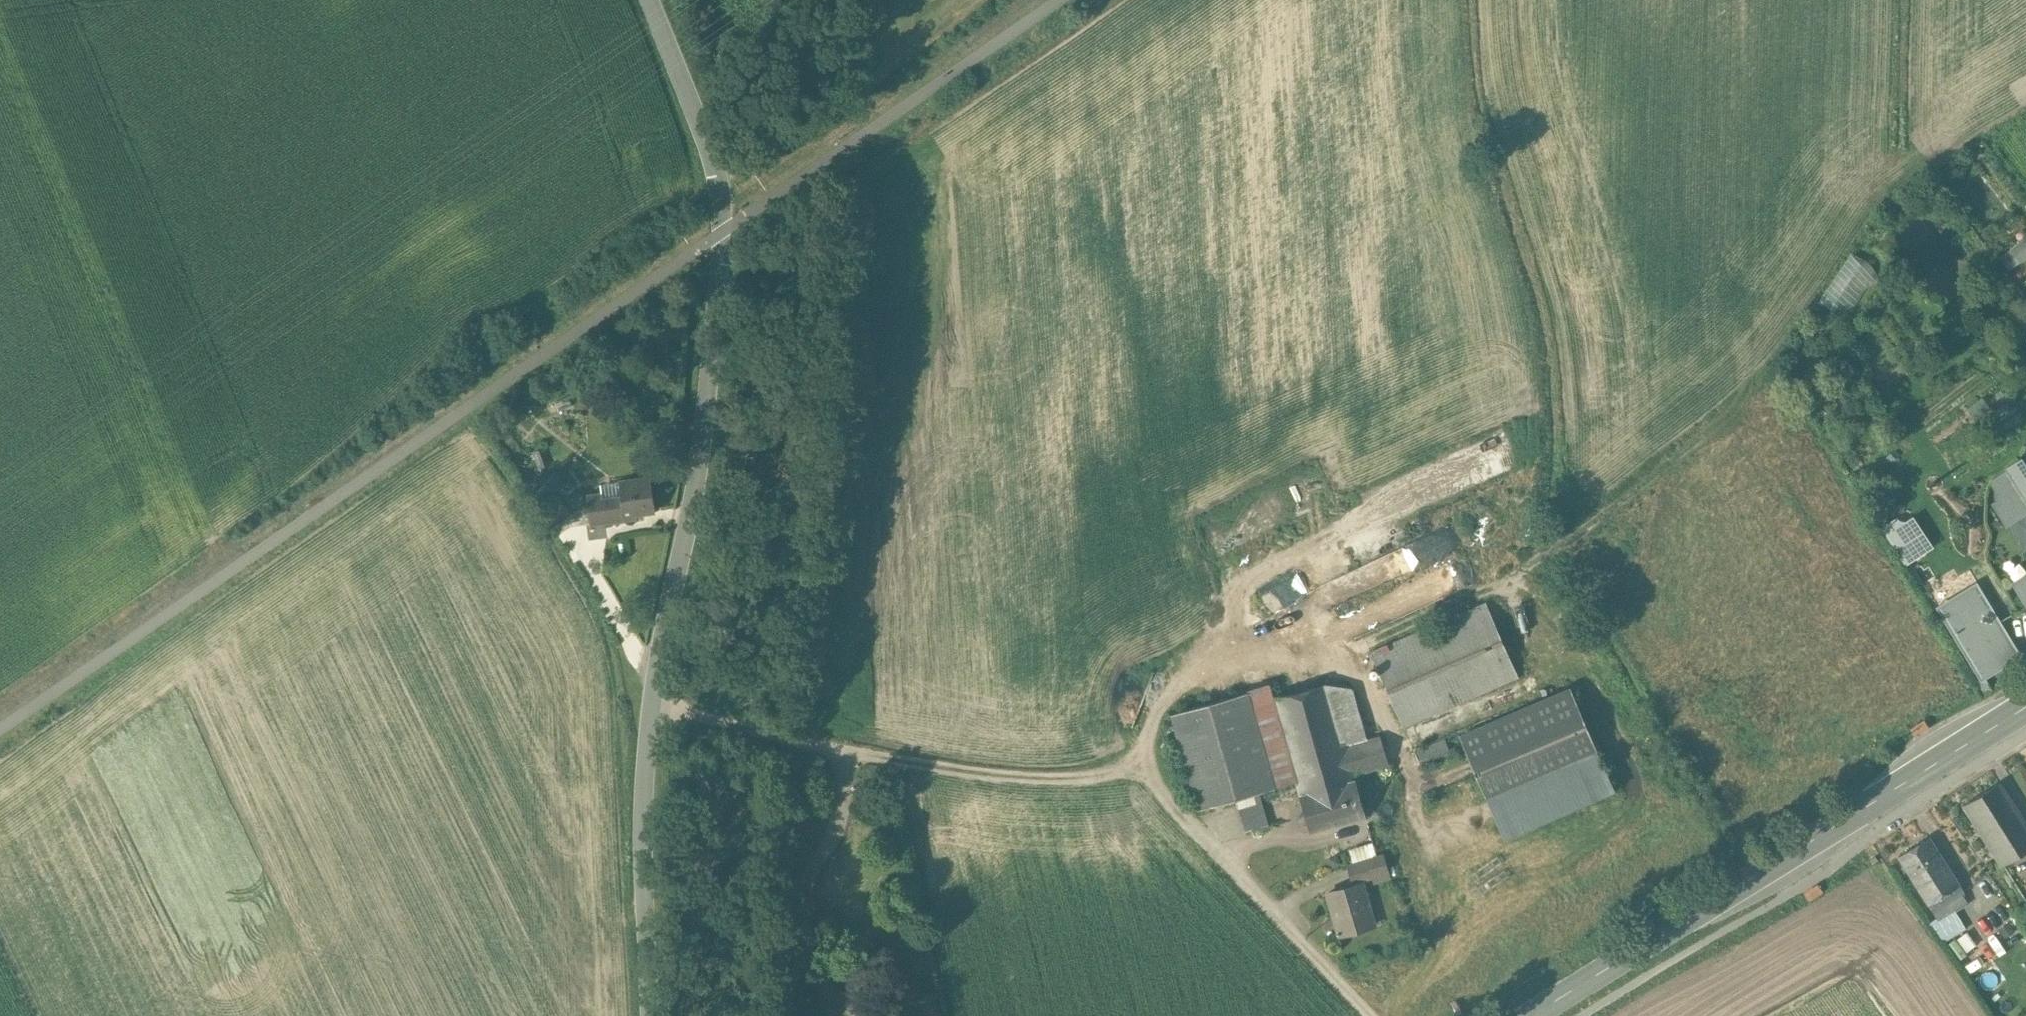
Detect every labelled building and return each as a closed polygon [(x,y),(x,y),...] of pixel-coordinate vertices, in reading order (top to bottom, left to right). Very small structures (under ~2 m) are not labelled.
[(1850,313),(1879,270),(1851,251),(1823,294),(1850,313)] [(688,265),(686,265),(683,267),(682,269),(684,272),(686,273),(690,271),(690,269),(688,265)] [(541,310),(529,317),(535,326),(547,318),(541,310)] [(500,346),(494,338),(488,342),(495,350),(500,346)] [(1984,480),(1995,499),(1988,503),(2003,528),(2025,514),(2025,506),(2003,469),(1984,480)] [(651,477),(620,481),(623,500),(625,521),(637,519),(637,514),(655,512),(651,477)] [(623,500),(602,503),(601,494),(587,495),(591,525),(625,521),(623,500)] [(557,496),(540,506),(552,527),(569,516),(557,496)] [(1919,554),(1901,527),(1890,534),(1908,561),(1919,554)] [(1992,580),(1972,549),(1958,558),(1978,589),(1992,580)] [(2005,580),(2025,612),(2025,567),(2005,580)] [(1987,632),(1965,597),(1947,608),(1969,643),(1967,644),(1983,670),(2017,649),(2001,623),(1987,632)] [(1486,602),(1371,652),(1403,727),(1519,677),(1486,602)] [(1969,643),(1947,608),(1940,613),(1962,648),(1967,644),(1969,643)] [(1328,684),(1273,699),(1297,782),(1301,796),(1356,780),(1354,775),(1389,765),(1380,736),(1366,740),(1346,746),(1338,719),(1360,713),(1353,689),(1329,685),(1328,684)] [(1273,699),(1269,686),(1248,692),(1276,788),(1297,782),(1273,699)] [(1568,690),(1463,736),(1488,794),(1593,749),(1568,690)] [(1248,692),(1171,714),(1199,810),(1236,799),(1260,793),(1276,788),(1248,692)] [(1360,713),(1338,719),(1346,746),(1366,740),(1360,713)] [(1446,739),(1409,755),(1415,770),(1451,754),(1446,739)] [(1593,749),(1488,794),(1507,839),(1612,793),(1593,749)] [(1356,780),(1301,796),(1311,832),(1366,816),(1356,780)] [(1999,784),(1965,805),(2004,867),(2025,853),(2025,827),(1999,784)] [(1260,793),(1236,799),(1245,832),(1269,825),(1260,793)] [(1964,892),(1929,837),(1898,856),(1928,904),(1943,894),(1952,908),(1953,908),(1966,899),(1962,893),(1964,892)] [(1349,851),(1353,865),(1376,858),(1371,844),(1349,851)] [(1353,881),(1373,876),(1375,881),(1389,877),(1383,856),(1376,858),(1353,865),(1349,866),(1353,881)] [(2014,882),(2019,890),(2025,902),(2025,875),(2014,882)] [(1362,883),(1328,893),(1339,931),(1337,932),(1337,935),(1339,934),(1340,935),(1374,925),(1362,883)] [(2019,890),(2011,895),(2020,909),(2025,906),(2025,902),(2019,890)] [(1943,894),(1928,904),(1937,918),(1952,908),(1943,894)] [(1937,918),(1928,924),(1939,940),(1963,925),(1953,908),(1952,908),(1937,918)] [(797,1006),(798,1015),(822,1015),(820,1010),(816,1007),(811,1006),(797,1006)]
